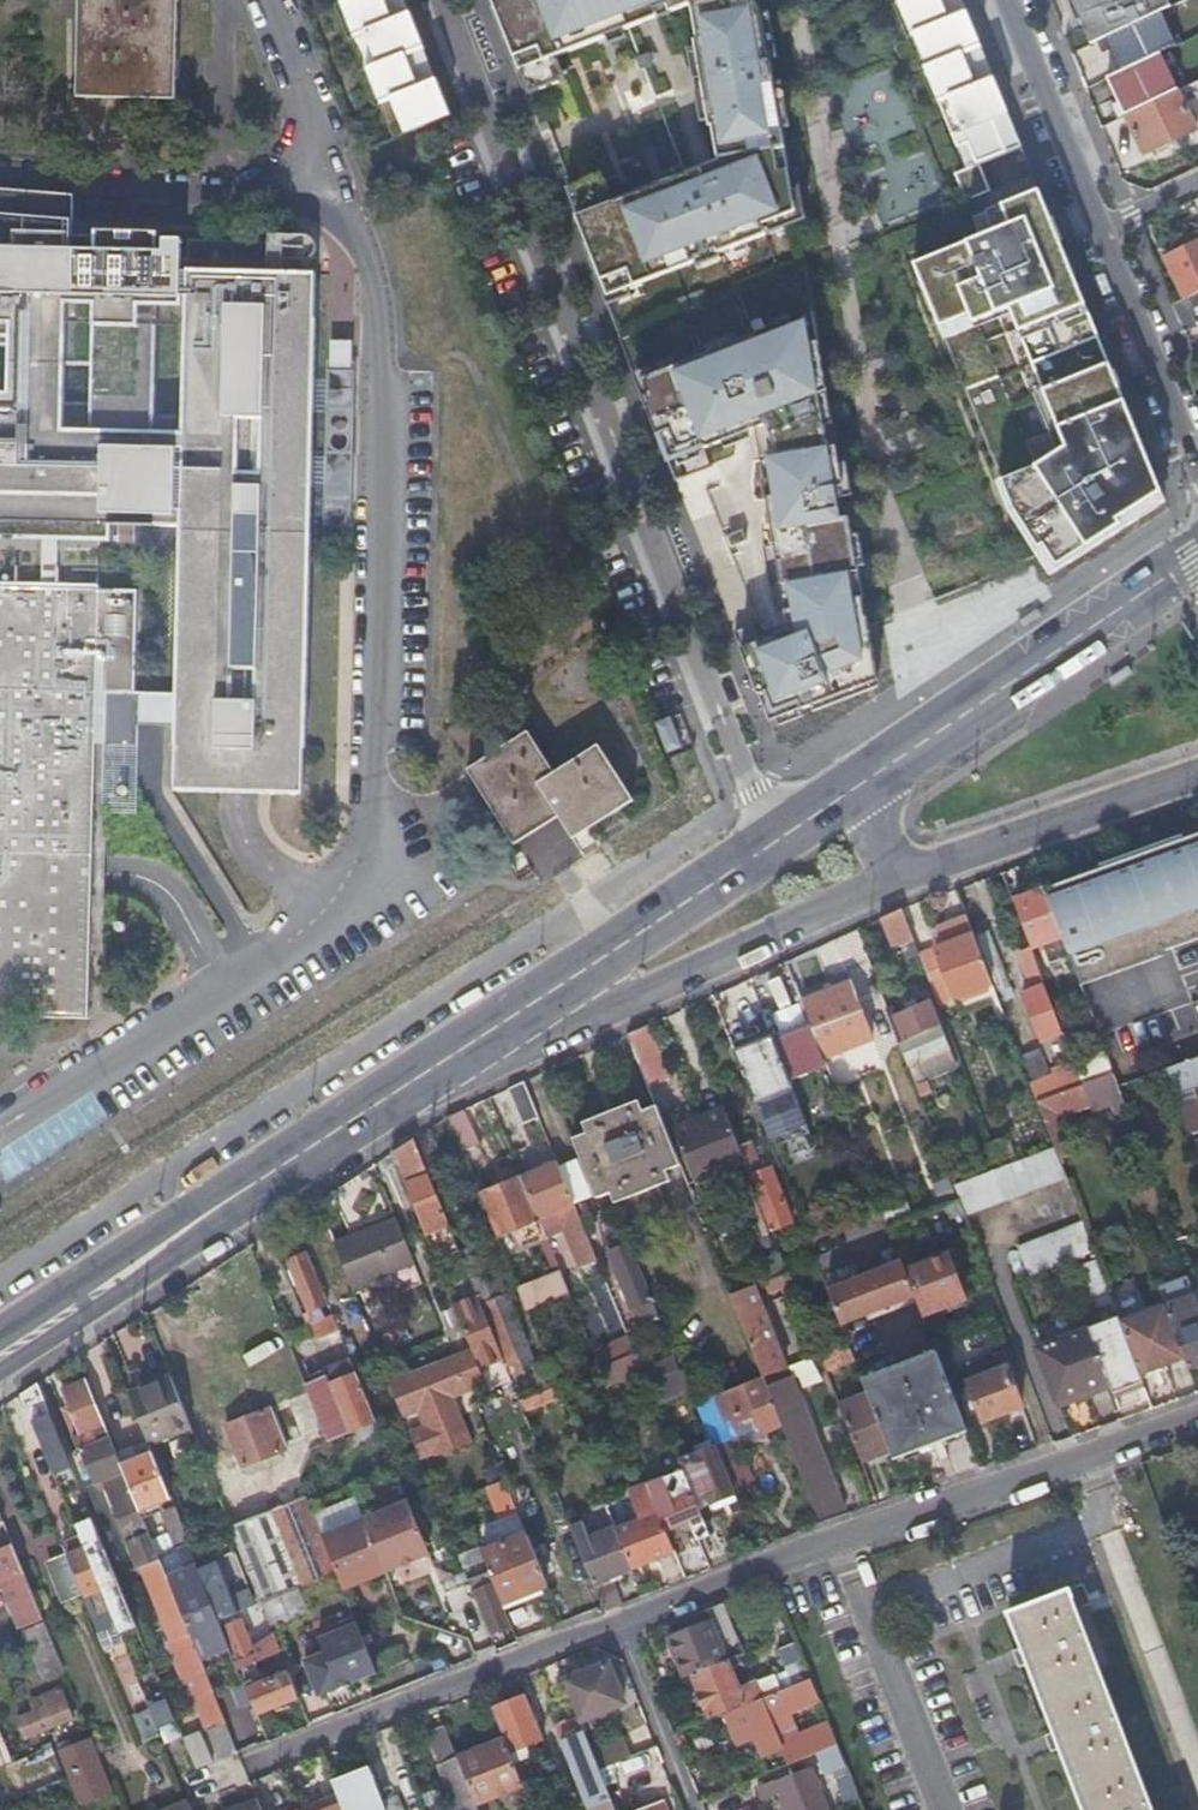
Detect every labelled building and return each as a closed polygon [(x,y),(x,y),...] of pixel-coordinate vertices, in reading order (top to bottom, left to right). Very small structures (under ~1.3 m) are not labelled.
[(76,93),(175,96),(178,0),(78,0),(76,93)] [(341,1),(341,3),(353,35),(410,14),(404,0),(344,0),(341,1)] [(620,339),(805,268),(758,0),(488,0),(510,57),(628,11),(685,158),(567,203),(620,339)] [(965,169),(979,164),(1021,147),(962,0),(897,0),(965,169)] [(1083,47),(1100,39),(1152,15),(1146,0),(1064,0),(1083,47)] [(1160,11),(1152,15),(1100,39),(1104,47),(1099,49),(1112,75),(1158,53),(1176,44),(1160,11)] [(410,14),(353,35),(392,137),(417,126),(449,114),(410,14)] [(1106,79),(1124,117),(1177,91),(1158,53),(1106,79)] [(1177,91),(1124,117),(1142,154),(1195,129),(1177,91)] [(965,169),(954,173),(965,201),(990,191),(979,164),(965,169)] [(38,217),(39,229),(73,230),(74,191),(15,186),(0,184),(0,213),(38,217)] [(980,237),(913,263),(1012,509),(1042,557),(1051,570),(1163,499),(1039,191),(972,218),(980,237)] [(304,794),(310,531),(311,467),(316,271),(286,270),(268,269),(187,268),(186,281),(182,280),(183,234),(165,233),(163,255),(158,254),(159,228),(95,225),(95,230),(73,230),(39,229),(38,217),(0,213),(0,578),(99,581),(98,526),(180,526),(174,790),(240,792),(304,794)] [(268,269),(286,270),(286,256),(304,257),(305,257),(306,257),(307,257),(308,257),(308,256),(309,256),(310,256),(311,255),(312,255),(312,254),(313,254),(314,253),(314,252),(315,252),(316,251),(316,250),(316,249),(317,248),(317,247),(317,246),(317,245),(318,244),(318,243),(317,242),(317,241),(317,240),(317,239),(316,238),(316,237),(315,236),(314,235),(313,234),(312,233),(311,233),(310,232),(309,231),(308,231),(307,231),(306,231),(305,231),(268,230),(268,269)] [(1181,240),(1184,246),(1164,256),(1183,297),(1197,289),(1197,232),(1181,240)] [(805,268),(620,339),(675,481),(699,472),(757,624),(734,633),(768,723),(876,680),(866,622),(805,268)] [(1183,297),(1162,306),(1174,335),(1197,324),(1197,289),(1183,297)] [(311,467),(310,531),(341,532),(341,500),(342,468),(311,467)] [(0,578),(0,1020),(89,1022),(92,871),(97,658),(104,658),(103,695),(135,695),(138,585),(99,585),(99,581),(0,578)] [(525,730),(463,769),(511,844),(554,815),(570,837),(629,798),(594,743),(551,771),(525,730)] [(1078,983),(1130,963),(1161,952),(1159,948),(1197,933),(1197,830),(1177,838),(1175,833),(1096,862),(1094,863),(1095,867),(1042,887),(1059,932),(1066,951),(1078,983)] [(1042,886),(1011,897),(1028,943),(1038,939),(1045,958),(1066,951),(1059,932),(1042,887),(1042,886)] [(899,907),(877,917),(888,946),(910,937),(899,907)] [(938,938),(914,948),(933,997),(987,976),(987,975),(970,929),(964,914),(934,926),(938,938)] [(987,975),(987,976),(999,972),(981,925),(970,929),(987,975)] [(1028,943),(1014,948),(1029,986),(1018,989),(1035,1035),(1059,1026),(1028,943)] [(845,971),(796,990),(800,1000),(849,981),(845,971)] [(849,981),(800,1000),(821,1056),(871,1036),(849,981)] [(897,1033),(895,1034),(914,1084),(924,1080),(916,1061),(946,1049),(927,998),(889,1013),(897,1033)] [(666,1074),(645,1023),(625,1032),(645,1083),(666,1074)] [(771,1035),(767,1026),(729,1041),(732,1050),(771,1035)] [(790,1085),(771,1035),(732,1050),(752,1100),(770,1146),(808,1132),(790,1085)] [(1074,1067),(1079,1081),(1110,1070),(1102,1050),(1072,1061),(1074,1067)] [(1164,1066),(1171,1086),(1197,1076),(1197,1053),(1175,1061),(1163,1065),(1164,1066)] [(1028,1084),(1033,1098),(1079,1081),(1074,1067),(1028,1084)] [(1079,1081),(1085,1096),(1116,1084),(1110,1070),(1079,1081)] [(523,1079),(506,1087),(520,1121),(537,1115),(523,1079)] [(1046,1133),(1062,1128),(1054,1108),(1085,1096),(1079,1081),(1033,1098),(1046,1133)] [(1186,1128),(1197,1124),(1197,1111),(1192,1093),(1175,1099),(1186,1128)] [(677,1162),(653,1102),(570,1135),(593,1195),(607,1189),(612,1200),(667,1179),(663,1168),(677,1162)] [(446,1114),(460,1148),(477,1141),(462,1107),(446,1114)] [(730,1130),(721,1108),(693,1119),(713,1170),(741,1159),(735,1145),(733,1138),(730,1130)] [(713,1170),(693,1119),(670,1128),(694,1187),(713,1180),(709,1172),(713,1170)] [(740,1135),(737,1127),(730,1130),(733,1138),(740,1135)] [(1051,1144),(1053,1150),(1068,1144),(1062,1128),(1046,1133),(1051,1144)] [(391,1150),(420,1221),(434,1215),(447,1250),(457,1246),(443,1211),(430,1178),(417,1146),(413,1136),(391,1150)] [(430,1178),(441,1174),(445,1172),(433,1140),(417,1146),(430,1178)] [(746,1140),(735,1145),(741,1159),(769,1230),(792,1222),(770,1165),(756,1170),(753,1165),(754,1162),(746,1140)] [(998,1165),(953,1184),(958,1198),(963,1212),(1062,1174),(1053,1150),(1051,1144),(998,1165)] [(993,1152),(947,1169),(953,1184),(998,1165),(993,1152)] [(555,1159),(519,1174),(536,1215),(572,1201),(555,1159)] [(430,1178),(443,1211),(454,1206),(441,1174),(430,1178)] [(519,1174),(478,1192),(494,1233),(510,1227),(517,1244),(544,1234),(543,1232),(536,1215),(519,1174)] [(594,1256),(572,1201),(536,1215),(543,1232),(560,1225),(577,1263),(594,1256)] [(1090,1248),(1079,1219),(1013,1245),(1024,1273),(1090,1248)] [(371,1281),(397,1270),(379,1226),(353,1237),(371,1281)] [(371,1281),(353,1237),(332,1246),(350,1290),(371,1281)] [(658,1313),(628,1241),(612,1249),(642,1320),(658,1313)] [(285,1258),(306,1308),(317,1304),(325,1301),(304,1250),(285,1258)] [(510,1378),(518,1398),(555,1383),(551,1373),(536,1379),(531,1364),(534,1363),(507,1292),(505,1293),(503,1286),(495,1289),(492,1280),(487,1282),(473,1250),(461,1256),(475,1292),(480,1303),(483,1302),(511,1372),(508,1373),(510,1378)] [(762,1277),(782,1270),(775,1253),(756,1261),(762,1277)] [(947,1253),(904,1269),(922,1314),(963,1298),(947,1253)] [(517,1289),(525,1308),(567,1291),(559,1272),(517,1289)] [(788,1284),(783,1272),(760,1281),(765,1293),(788,1284)] [(1197,1366),(1197,1308),(1197,1305),(1187,1276),(1156,1287),(1164,1307),(1183,1358),(1187,1369),(1197,1366)] [(761,1374),(782,1365),(751,1284),(729,1293),(761,1374)] [(486,1388),(510,1378),(508,1373),(480,1303),(475,1292),(452,1302),(470,1348),(484,1382),(486,1388)] [(306,1308),(300,1311),(311,1338),(336,1327),(330,1312),(322,1315),(317,1304),(306,1308)] [(1134,1318),(1153,1369),(1183,1358),(1164,1307),(1134,1318)] [(1137,1374),(1153,1369),(1134,1318),(1118,1323),(1137,1374)] [(1035,1347),(1054,1398),(1107,1379),(1087,1327),(1035,1347)] [(590,1348),(597,1366),(633,1351),(626,1334),(590,1348)] [(854,1361),(847,1344),(818,1354),(825,1372),(854,1361)] [(448,1396),(484,1382),(470,1348),(434,1362),(448,1396)] [(976,1402),(982,1419),(1022,1405),(1000,1349),(961,1363),(969,1386),(964,1388),(969,1404),(976,1402)] [(966,1427),(936,1350),(861,1380),(866,1393),(888,1448),(892,1458),(966,1427)] [(633,1351),(597,1366),(602,1378),(638,1364),(633,1351)] [(640,1368),(645,1380),(680,1365),(675,1354),(640,1368)] [(821,1379),(811,1356),(785,1365),(789,1374),(791,1379),(798,1376),(802,1386),(821,1379)] [(349,1358),(303,1378),(328,1439),(373,1418),(349,1358)] [(408,1373),(440,1452),(469,1441),(457,1412),(451,1414),(444,1397),(448,1396),(434,1362),(408,1373)] [(653,1400),(689,1386),(680,1365),(645,1380),(653,1400)] [(435,1455),(440,1452),(408,1373),(387,1381),(401,1415),(421,1407),(428,1424),(408,1432),(418,1456),(433,1450),(435,1455)] [(188,1423),(169,1374),(126,1392),(146,1441),(188,1423)] [(765,1383),(761,1374),(695,1401),(710,1436),(712,1442),(713,1444),(730,1484),(749,1477),(735,1442),(724,1415),(756,1403),(765,1426),(779,1420),(765,1383)] [(841,1508),(791,1379),(789,1374),(765,1383),(779,1420),(818,1518),(841,1508)] [(109,1433),(86,1377),(60,1387),(66,1403),(59,1406),(76,1448),(79,1446),(109,1433)] [(1107,1379),(1054,1398),(1057,1406),(1110,1386),(1107,1379)] [(36,1381),(19,1392),(30,1418),(44,1453),(63,1445),(48,1411),(36,1381)] [(555,1383),(518,1398),(523,1410),(560,1395),(555,1383)] [(866,1393),(837,1404),(859,1459),(888,1448),(866,1393)] [(290,1401),(274,1407),(286,1440),(302,1433),(290,1401)] [(756,1403),(724,1415),(735,1442),(766,1430),(765,1426),(756,1403)] [(249,1461),(287,1447),(270,1404),(225,1423),(244,1470),(251,1468),(249,1461)] [(116,1451),(109,1433),(79,1446),(84,1459),(81,1461),(90,1483),(103,1478),(124,1469),(116,1451)] [(712,1442),(710,1436),(691,1443),(694,1450),(712,1442)] [(694,1450),(676,1457),(681,1468),(696,1505),(709,1500),(732,1490),(730,1484),(713,1444),(712,1442),(694,1450)] [(134,1444),(116,1451),(124,1469),(140,1509),(159,1501),(169,1498),(168,1495),(148,1445),(136,1450),(134,1444)] [(63,1445),(44,1453),(52,1472),(70,1465),(65,1452),(63,1445)] [(656,1511),(664,1529),(681,1523),(687,1520),(690,1527),(694,1537),(696,1537),(707,1533),(696,1505),(681,1468),(645,1482),(656,1511)] [(103,1478),(138,1565),(140,1564),(159,1556),(158,1554),(143,1516),(140,1509),(124,1469),(103,1478)] [(500,1514),(516,1508),(504,1478),(488,1484),(500,1514)] [(656,1511),(645,1482),(627,1489),(636,1512),(639,1518),(656,1511)] [(732,1490),(709,1500),(712,1507),(735,1497),(733,1491),(732,1490)] [(312,1511),(305,1493),(271,1507),(229,1524),(232,1531),(270,1628),(308,1612),(299,1588),(302,1587),(337,1573),(316,1522),(312,1511)] [(329,1529),(363,1514),(355,1493),(312,1511),(316,1522),(322,1519),(323,1524),(326,1523),(329,1529)] [(384,1568),(427,1550),(406,1497),(363,1514),(384,1568)] [(143,1516),(158,1554),(177,1547),(162,1509),(172,1505),(169,1498),(159,1501),(162,1508),(143,1516)] [(159,1501),(140,1509),(143,1516),(162,1508),(159,1501)] [(177,1547),(187,1543),(172,1505),(162,1509),(177,1547)] [(481,1550),(525,1531),(516,1508),(500,1514),(471,1526),(479,1544),(481,1550)] [(615,1527),(630,1566),(672,1549),(664,1529),(656,1511),(639,1518),(632,1520),(615,1527)] [(632,1520),(639,1518),(636,1512),(629,1515),(632,1520)] [(384,1568),(363,1514),(329,1529),(326,1523),(323,1524),(322,1519),(316,1522),(337,1573),(342,1585),(384,1568)] [(5,1520),(0,1522),(0,1551),(7,1569),(0,1572),(0,1589),(6,1587),(23,1627),(45,1618),(5,1520)] [(684,1529),(690,1527),(687,1520),(681,1523),(684,1529)] [(569,1526),(576,1542),(589,1536),(587,1531),(582,1521),(569,1526)] [(587,1531),(589,1536),(614,1526),(612,1521),(587,1531)] [(576,1542),(603,1609),(618,1603),(606,1575),(608,1574),(611,1580),(622,1575),(620,1570),(630,1566),(615,1527),(614,1526),(589,1536),(576,1542)] [(501,1599),(545,1581),(525,1531),(481,1550),(484,1558),(489,1570),(501,1599)] [(78,1535),(60,1542),(95,1627),(113,1619),(98,1583),(90,1565),(82,1545),(78,1535)] [(94,1541),(82,1545),(90,1565),(102,1560),(94,1541)] [(158,1554),(159,1556),(186,1623),(215,1611),(195,1564),(187,1543),(177,1547),(158,1554)] [(484,1558),(481,1550),(479,1544),(457,1553),(462,1567),(484,1558)] [(159,1556),(140,1564),(170,1639),(165,1641),(174,1660),(183,1682),(188,1680),(209,1731),(210,1731),(222,1759),(238,1752),(226,1723),(225,1724),(206,1679),(208,1678),(192,1639),(186,1623),(159,1556)] [(213,1557),(195,1564),(215,1611),(217,1617),(253,1602),(247,1587),(228,1595),(213,1557)] [(90,1565),(98,1583),(110,1579),(102,1560),(90,1565)] [(511,1621),(501,1599),(489,1570),(468,1579),(468,1581),(474,1595),(488,1630),(511,1621)] [(1067,1585),(1006,1609),(1081,1809),(1152,1809),(1067,1585)] [(722,1600),(705,1607),(710,1618),(666,1635),(682,1674),(689,1671),(725,1657),(743,1649),(737,1636),(722,1600)] [(248,1610),(219,1621),(221,1627),(237,1667),(255,1660),(279,1650),(275,1640),(262,1646),(248,1610)] [(215,1611),(186,1623),(192,1639),(221,1627),(219,1621),(217,1617),(215,1611)] [(113,1619),(95,1627),(101,1641),(119,1634),(113,1619)] [(45,1676),(65,1668),(45,1620),(25,1629),(45,1676)] [(317,1692),(375,1669),(356,1621),(317,1636),(322,1650),(303,1658),(317,1692)] [(208,1678),(237,1667),(221,1627),(192,1639),(208,1678)] [(689,1671),(707,1716),(741,1703),(807,1675),(788,1628),(770,1636),(783,1668),(737,1687),(725,1657),(689,1671)] [(400,1643),(372,1654),(377,1669),(406,1658),(400,1643)] [(263,1680),(255,1660),(237,1667),(256,1712),(297,1695),(287,1670),(263,1680)] [(608,1660),(562,1678),(576,1713),(583,1729),(594,1725),(589,1713),(623,1699),(608,1660)] [(807,1675),(741,1703),(741,1704),(723,1712),(735,1742),(753,1735),(760,1753),(773,1748),(779,1745),(777,1740),(775,1733),(786,1728),(780,1711),(816,1697),(807,1675)] [(48,1705),(18,1718),(25,1735),(71,1716),(60,1687),(43,1694),(48,1705)] [(525,1693),(490,1706),(502,1736),(508,1750),(526,1743),(543,1736),(525,1693)] [(174,1717),(165,1695),(148,1702),(150,1708),(157,1724),(174,1717)] [(157,1724),(150,1708),(132,1715),(143,1740),(160,1732),(157,1724)] [(583,1729),(576,1713),(555,1721),(562,1738),(583,1730),(583,1729)] [(196,1719),(178,1727),(196,1770),(215,1762),(196,1719)] [(779,1745),(786,1763),(795,1759),(814,1751),(835,1743),(826,1723),(825,1720),(777,1740),(779,1745)] [(456,1755),(444,1724),(429,1731),(441,1760),(456,1755)] [(598,1766),(592,1752),(591,1749),(588,1741),(583,1730),(562,1738),(589,1805),(591,1804),(594,1809),(616,1809),(598,1766)] [(502,1736),(479,1745),(497,1790),(521,1781),(512,1760),(508,1750),(502,1736)] [(60,1750),(82,1802),(112,1790),(91,1737),(60,1750)] [(591,1749),(601,1746),(597,1737),(588,1741),(591,1749)] [(598,1766),(626,1755),(620,1738),(601,1746),(591,1749),(592,1752),(598,1766)] [(526,1743),(508,1750),(512,1760),(530,1752),(526,1743)] [(835,1743),(814,1751),(822,1770),(842,1762),(835,1743)] [(497,1790),(479,1745),(456,1755),(475,1800),(497,1790)] [(0,1749),(0,1797),(18,1790),(0,1749)] [(441,1760),(438,1762),(453,1799),(454,1799),(458,1809),(479,1809),(475,1800),(456,1755),(441,1760)] [(810,1765),(777,1777),(773,1779),(772,1778),(756,1784),(762,1798),(770,1795),(778,1792),(785,1809),(827,1809),(810,1765)] [(343,1809),(383,1809),(366,1768),(332,1781),(336,1792),(343,1809)] [(855,1794),(850,1782),(845,1769),(832,1774),(842,1800),(855,1794)] [(737,1794),(743,1809),(744,1809),(758,1805),(752,1789),(737,1794)] [(336,1792),(333,1793),(337,1802),(318,1809),(343,1809),(336,1792)] [(298,1807),(299,1809),(318,1809),(337,1802),(333,1793),(298,1807)] [(659,1795),(621,1809),(665,1809),(659,1795)] [(160,1809),(193,1809),(188,1799),(160,1809)] [(232,1809),(262,1809),(257,1800),(232,1809)]
